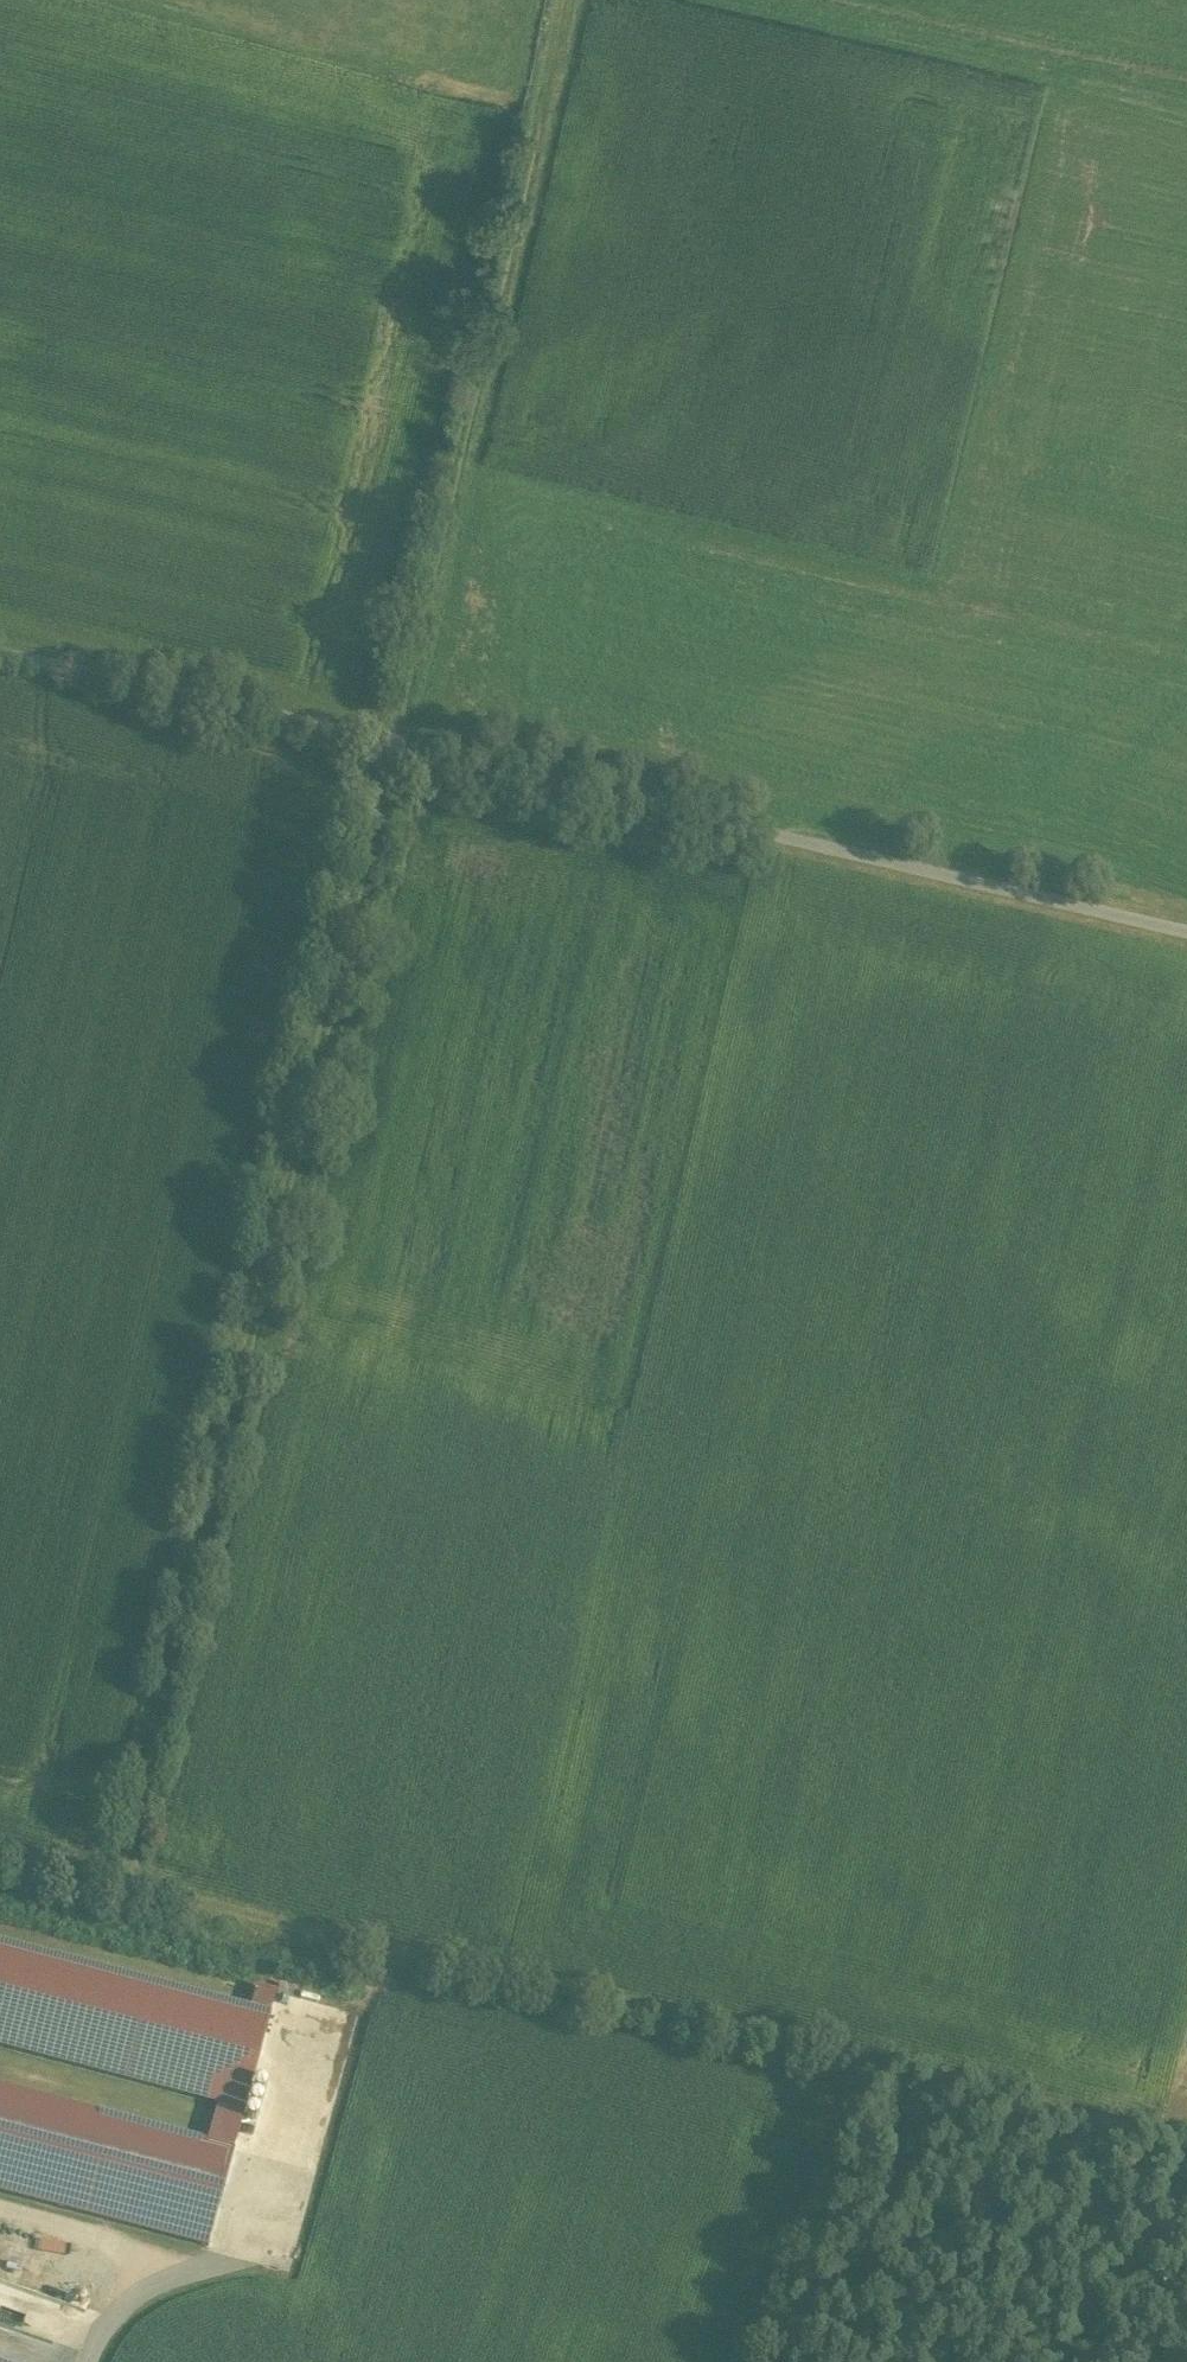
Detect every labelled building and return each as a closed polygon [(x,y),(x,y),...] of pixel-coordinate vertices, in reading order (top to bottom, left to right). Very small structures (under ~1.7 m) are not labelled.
[(0,1946),(0,2048),(217,2105),(208,2139),(234,2145),(274,1996),(258,1992),(252,2013),(0,1946)] [(208,2245),(234,2145),(208,2139),(0,2084),(0,2190),(208,2245)] [(44,2266),(39,2279),(58,2286),(63,2272),(44,2266)]
